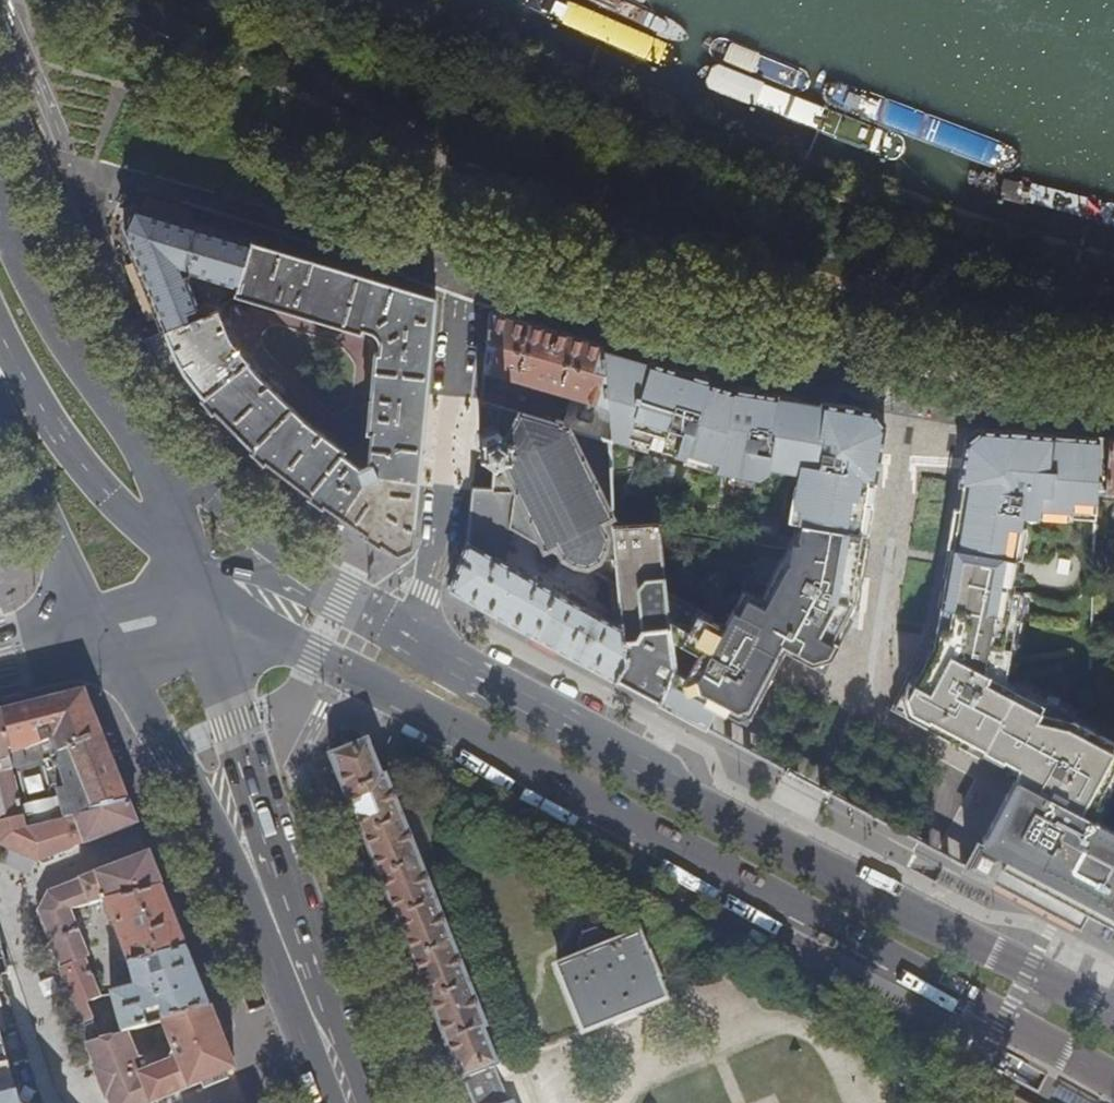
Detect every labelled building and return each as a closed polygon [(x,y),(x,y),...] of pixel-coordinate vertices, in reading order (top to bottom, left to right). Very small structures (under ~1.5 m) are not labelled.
[(250,241),(189,224),(135,207),(134,207),(124,228),(163,321),(199,307),(186,271),(238,286),(250,241)] [(238,286),(236,294),(361,331),(362,328),(374,332),(377,335),(380,338),(380,344),(379,351),(375,351),(367,432),(372,433),(368,463),(361,467),(338,449),(340,445),(311,425),(281,396),(288,389),(287,386),(278,378),(275,377),(268,385),(260,376),(248,360),(204,396),(213,409),(219,415),(267,461),(292,480),(322,503),(337,513),(397,553),(412,546),(436,297),(250,241),(238,286)] [(238,286),(186,271),(199,307),(213,301),(217,310),(218,309),(223,305),(235,295),(236,294),(238,286)] [(241,306),(235,295),(223,305),(228,316),(230,314),(241,306)] [(179,361),(196,385),(204,396),(248,360),(244,356),(236,345),(218,309),(217,310),(213,301),(199,307),(163,321),(168,334),(179,361)] [(480,401),(498,406),(609,440),(609,436),(608,406),(601,346),(489,312),(483,369),(575,397),(569,413),(540,405),(538,409),(481,392),(480,401)] [(169,377),(182,396),(185,393),(196,385),(179,361),(168,334),(155,340),(152,341),(159,359),(169,377)] [(659,703),(704,727),(715,708),(746,725),(784,653),(825,674),(854,620),(847,617),(857,599),(868,533),(860,531),(865,505),(872,506),(876,479),(874,479),(878,455),(880,455),(885,427),(873,412),(873,411),(822,402),(821,404),(777,397),(777,394),(743,389),(735,386),(733,390),(709,382),(710,379),(644,359),(637,357),(635,360),(609,352),(610,349),(601,346),(608,406),(609,436),(626,435),(650,444),(649,447),(652,448),(685,457),(687,453),(719,462),(716,469),(760,478),(768,471),(769,467),(783,470),(785,460),(801,464),(799,473),(797,486),(797,488),(804,490),(798,522),(797,522),(793,550),(791,564),(787,563),(764,606),(747,597),(739,612),(733,609),(723,626),(666,596),(671,650),(673,657),(674,666),(671,676),(659,703)] [(481,447),(479,456),(486,460),(493,465),(490,490),(514,491),(511,527),(546,546),(556,540),(563,555),(574,561),(587,563),(601,556),(617,556),(615,525),(609,440),(498,406),(496,431),(489,435),(482,439),(481,447)] [(474,460),(489,471),(493,465),(486,460),(479,456),(481,447),(482,439),(489,435),(496,431),(493,425),(477,432),(475,433),(472,458),(474,460)] [(1044,509),(1063,511),(1062,518),(1097,520),(1098,494),(1100,438),(998,431),(983,428),(966,442),(958,485),(962,485),(958,509),(952,548),(948,547),(944,573),(1008,583),(1013,557),(1016,558),(1020,528),(1022,516),(1043,517),(1044,509)] [(609,440),(647,451),(649,447),(650,444),(626,435),(609,436),(609,440)] [(687,453),(685,457),(684,462),(715,472),(716,469),(719,462),(687,453)] [(785,460),(783,470),(799,473),(801,464),(785,460)] [(797,488),(797,486),(795,486),(790,521),(797,522),(798,522),(804,490),(797,488)] [(502,560),(510,544),(511,527),(514,491),(490,490),(471,490),(466,541),(467,541),(450,588),(615,680),(624,661),(619,590),(609,584),(611,611),(606,618),(502,560)] [(860,531),(868,533),(872,506),(865,505),(860,531)] [(952,548),(958,509),(954,508),(948,547),(952,548)] [(1044,509),(1043,517),(1062,518),(1063,511),(1044,509)] [(659,528),(659,524),(615,525),(617,556),(619,585),(619,590),(624,661),(615,680),(659,703),(671,676),(674,666),(673,657),(671,650),(666,596),(659,528)] [(1020,528),(1016,558),(1021,558),(1026,529),(1020,528)] [(1008,583),(944,573),(933,643),(925,658),(919,655),(917,659),(922,662),(917,673),(911,670),(890,708),(997,766),(1004,755),(1012,760),(1026,767),(985,841),(1000,849),(998,853),(993,863),(1084,913),(1086,909),(1113,923),(1113,921),(1113,831),(1097,822),(1098,821),(1093,817),(1113,778),(1113,743),(1002,683),(1018,590),(1008,589),(1008,583)] [(917,673),(922,662),(917,659),(911,670),(917,673)] [(11,751),(10,752),(13,768),(49,759),(64,818),(128,802),(84,692),(3,712),(11,751)] [(14,768),(13,768),(10,752),(0,712),(0,827),(1,833),(27,826),(14,768)] [(0,712),(10,752),(11,751),(3,712),(0,712)] [(496,1069),(499,1067),(482,1027),(485,1024),(387,777),(383,778),(373,755),(367,741),(329,757),(346,798),(349,798),(446,1039),(443,1041),(459,1081),(464,1080),(473,1102),(511,1102),(496,1069)] [(985,841),(1026,767),(1012,760),(1006,771),(1015,776),(980,839),(985,841)] [(132,812),(128,802),(64,818),(27,826),(1,833),(5,846),(36,862),(71,848),(70,845),(83,840),(85,843),(136,823),(132,812)] [(976,842),(964,865),(1077,926),(1084,913),(993,863),(998,853),(976,842)] [(149,853),(86,877),(49,891),(41,910),(44,917),(73,910),(107,902),(162,887),(154,865),(149,853)] [(125,1030),(163,1020),(209,1006),(162,887),(107,902),(121,946),(115,948),(119,956),(124,955),(135,988),(111,995),(116,1011),(120,1032),(125,1030)] [(81,1025),(93,1020),(95,1020),(89,1003),(102,997),(87,960),(91,958),(73,910),(44,917),(64,967),(61,968),(68,984),(65,985),(81,1025)] [(585,958),(558,969),(583,1031),(664,998),(639,935),(612,946),(607,933),(596,930),(584,935),(580,946),(585,958)] [(4,979),(9,977),(0,941),(0,1102),(44,1102),(4,979)] [(163,1020),(171,1042),(216,1024),(209,1006),(163,1020)] [(79,1027),(86,1042),(100,1038),(93,1020),(81,1025),(79,1027)] [(136,1056),(97,1072),(111,1102),(156,1102),(210,1080),(235,1070),(216,1024),(171,1042),(175,1051),(171,1059),(172,1060),(150,1070),(146,1061),(139,1058),(137,1058),(136,1056)] [(136,1056),(125,1030),(120,1032),(100,1038),(86,1042),(97,1072),(136,1056)] [(1052,1095),(1066,1102),(1091,1102),(1057,1085),(1052,1095)]
